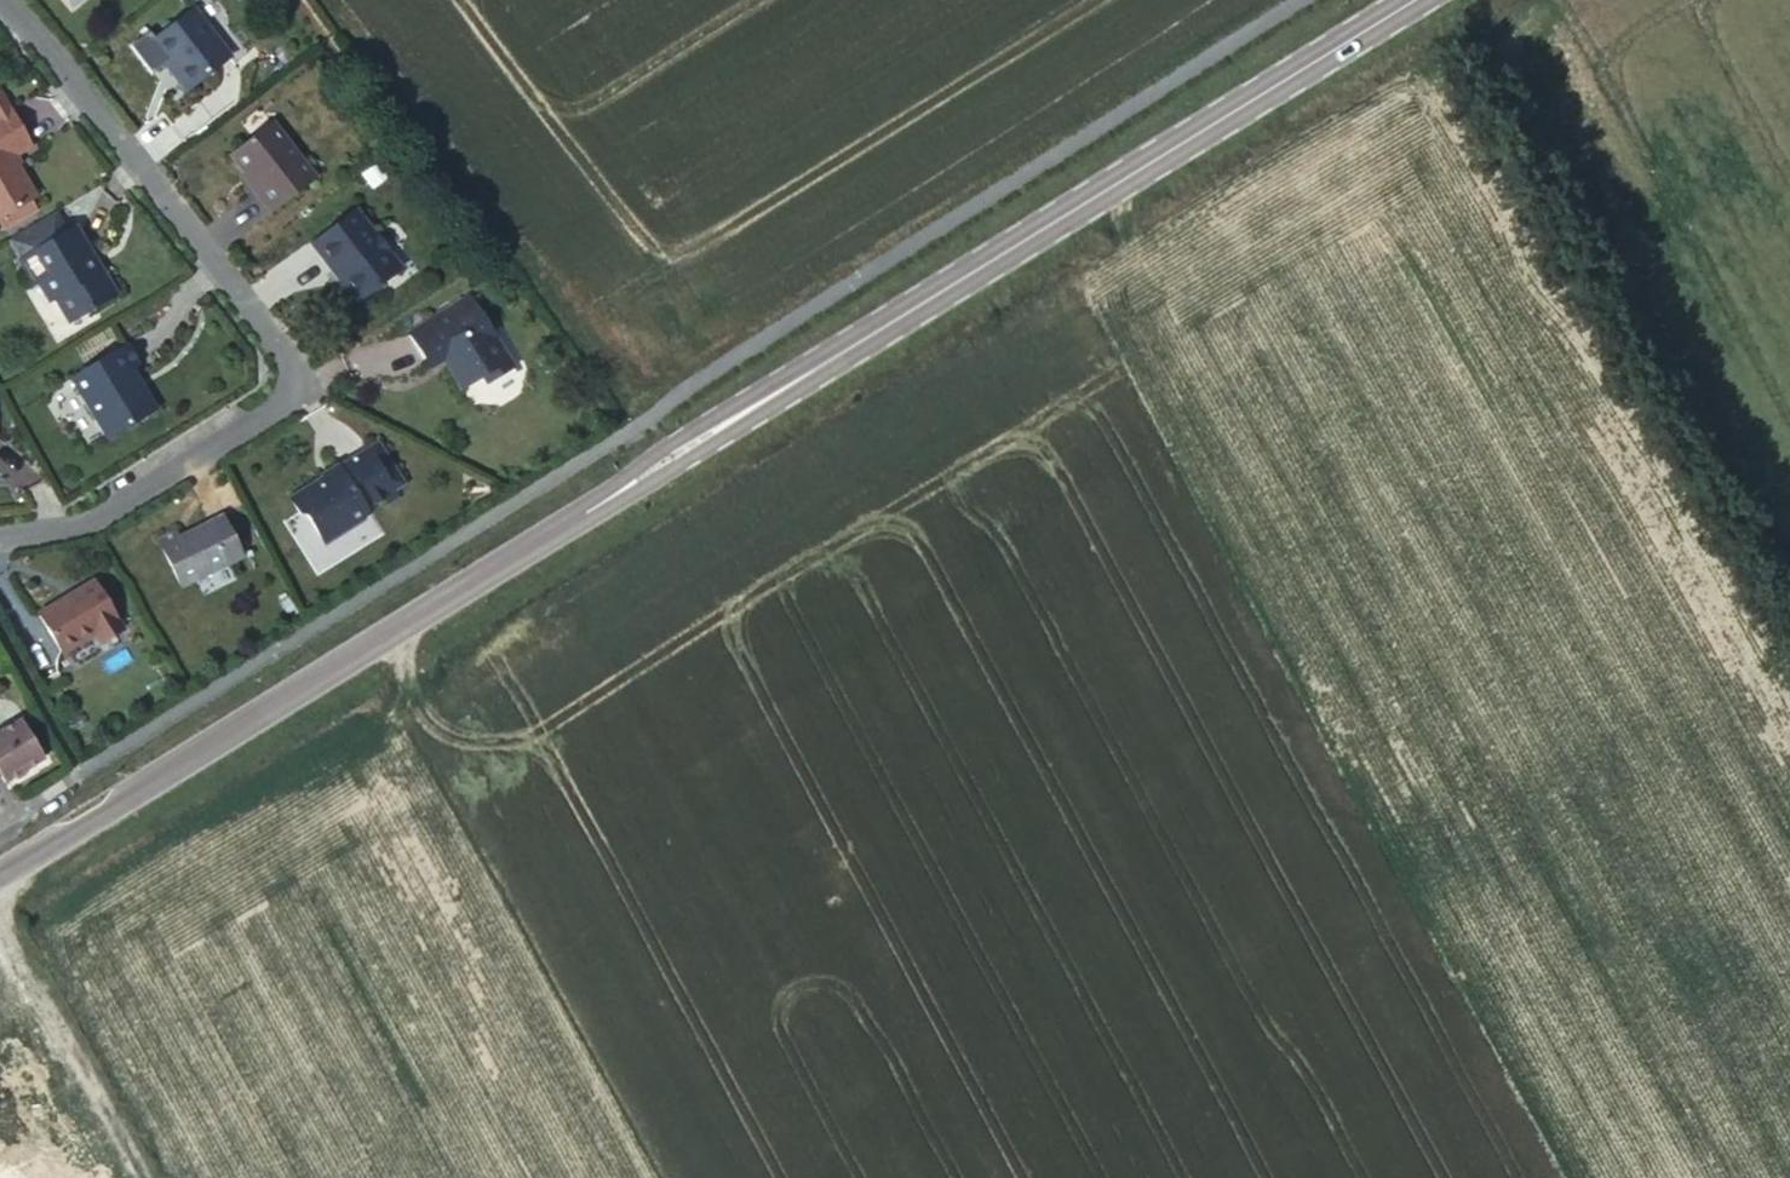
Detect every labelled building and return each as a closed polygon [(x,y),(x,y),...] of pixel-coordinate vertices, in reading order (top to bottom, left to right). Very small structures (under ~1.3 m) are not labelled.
[(196,4),(155,36),(193,83),(233,52),(196,4)] [(20,137),(33,130),(9,92),(0,98),(0,205),(32,187),(39,182),(19,149),(14,141),(20,137)] [(273,118),(233,150),(249,171),(260,185),(257,187),(275,209),(318,175),(273,118)] [(25,146),(20,137),(14,141),(19,149),(25,146)] [(260,185),(249,171),(246,173),(257,187),(260,185)] [(32,187),(0,205),(0,206),(5,214),(37,195),(32,187)] [(375,245),(382,241),(370,223),(367,224),(350,196),(302,225),(321,255),(324,252),(346,288),(387,262),(375,245)] [(58,197),(9,226),(19,242),(67,212),(58,197)] [(33,265),(35,264),(43,258),(55,277),(52,279),(71,303),(114,274),(74,209),(67,212),(19,242),(33,265)] [(394,258),(382,241),(375,245),(387,262),(394,258)] [(43,258),(35,264),(47,282),(52,279),(55,277),(43,258)] [(417,357),(422,354),(430,350),(435,359),(448,380),(470,367),(474,374),(501,358),(455,286),(395,324),(417,357)] [(115,334),(57,370),(95,430),(145,399),(120,360),(129,355),(115,334)] [(430,350),(422,354),(427,363),(435,359),(430,350)] [(358,489),(376,478),(389,470),(400,463),(373,420),(363,428),(334,445),(332,442),(320,450),(322,452),(281,478),(291,493),(299,495),(316,524),(355,500),(358,489)] [(389,470),(376,478),(381,485),(394,478),(389,470)] [(177,523),(158,534),(185,578),(244,542),(221,503),(180,528),(177,523)] [(117,613),(92,571),(37,604),(60,643),(92,623),(95,626),(117,613)] [(121,619),(117,613),(95,626),(98,633),(121,619)] [(0,728),(0,781),(40,758),(16,719),(0,728)]
